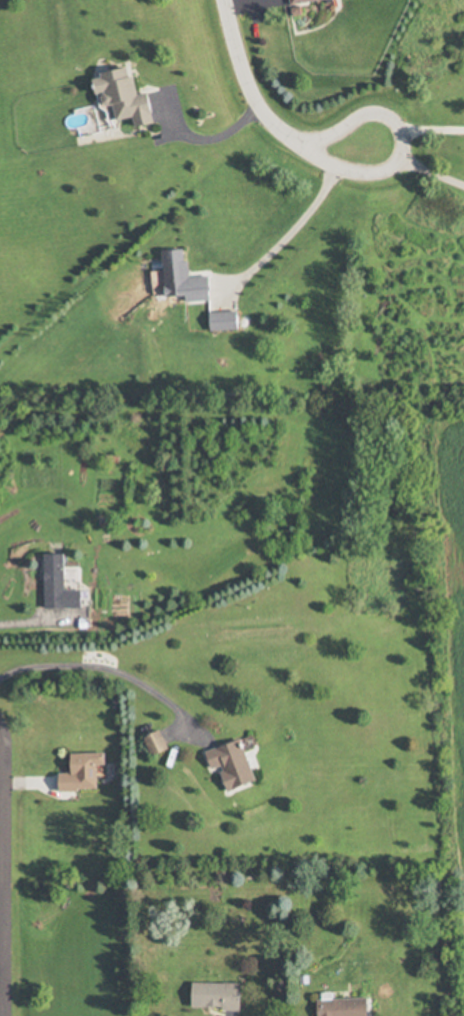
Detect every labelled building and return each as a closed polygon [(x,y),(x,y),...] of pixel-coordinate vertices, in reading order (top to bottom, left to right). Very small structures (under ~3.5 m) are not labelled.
[(119,120),(137,117),(139,126),(159,123),(154,92),(139,95),(135,68),(98,73),(103,106),(117,104),(119,120)] [(167,250),(169,296),(188,295),(189,301),(215,299),(214,276),(192,277),(190,249),(167,250)] [(213,329),(242,329),(242,310),(213,310),(213,329)] [(68,590),(68,553),(47,553),(47,608),(85,608),(85,590),(68,590)] [(157,757),(173,749),(164,730),(147,738),(157,757)] [(260,783),(249,740),(211,750),(216,770),(227,767),(233,790),(260,783)] [(97,765),(105,765),(105,753),(73,753),(73,773),(60,773),(60,791),(98,791),(97,765)] [(197,981),(197,1007),(246,1008),(246,982),(197,981)] [(373,999),(321,999),(321,1015),(373,1015),(373,999)]
